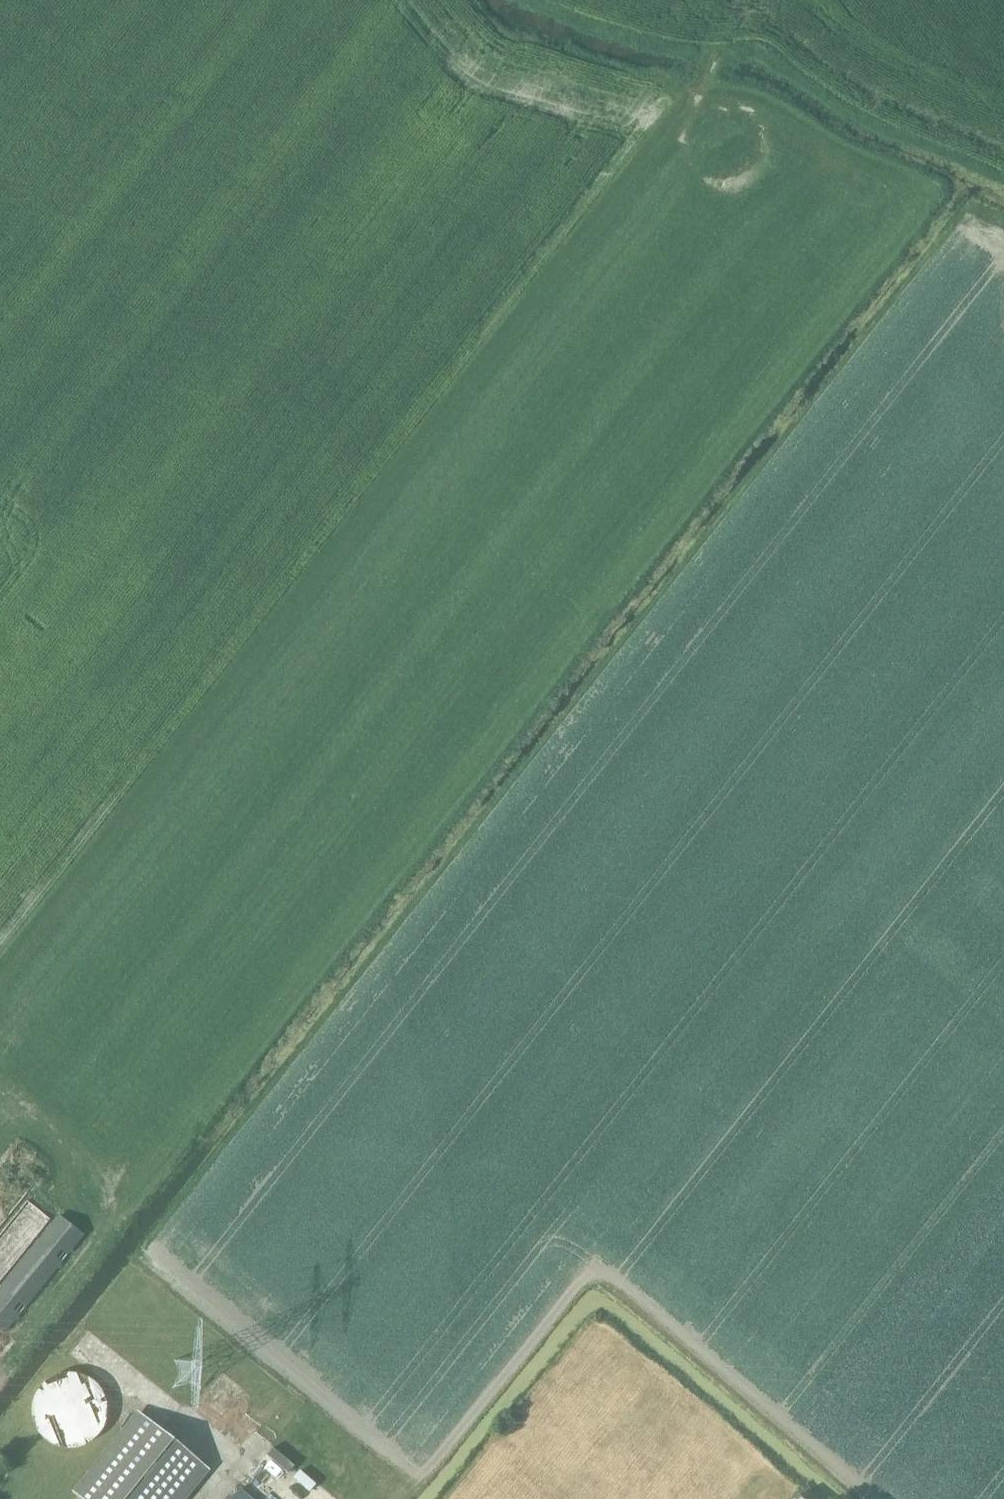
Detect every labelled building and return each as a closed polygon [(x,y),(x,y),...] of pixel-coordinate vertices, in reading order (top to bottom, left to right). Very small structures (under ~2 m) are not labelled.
[(0,1286),(0,1324),(7,1330),(82,1235),(56,1215),(0,1286)] [(104,1413),(103,1405),(100,1397),(97,1391),(93,1386),(88,1382),(82,1378),(74,1375),(65,1374),(57,1375),(49,1378),(42,1382),(38,1386),(33,1391),(30,1398),(28,1405),(27,1413),(28,1420),(30,1427),(33,1433),(37,1439),(43,1444),(49,1448),(55,1450),(63,1451),(71,1451),(78,1449),(86,1445),(91,1441),(96,1435),(100,1428),(103,1421),(104,1413)] [(209,1470),(144,1418),(77,1498),(185,1498),(209,1470)] [(239,1488),(230,1498),(252,1498),(239,1488)]
